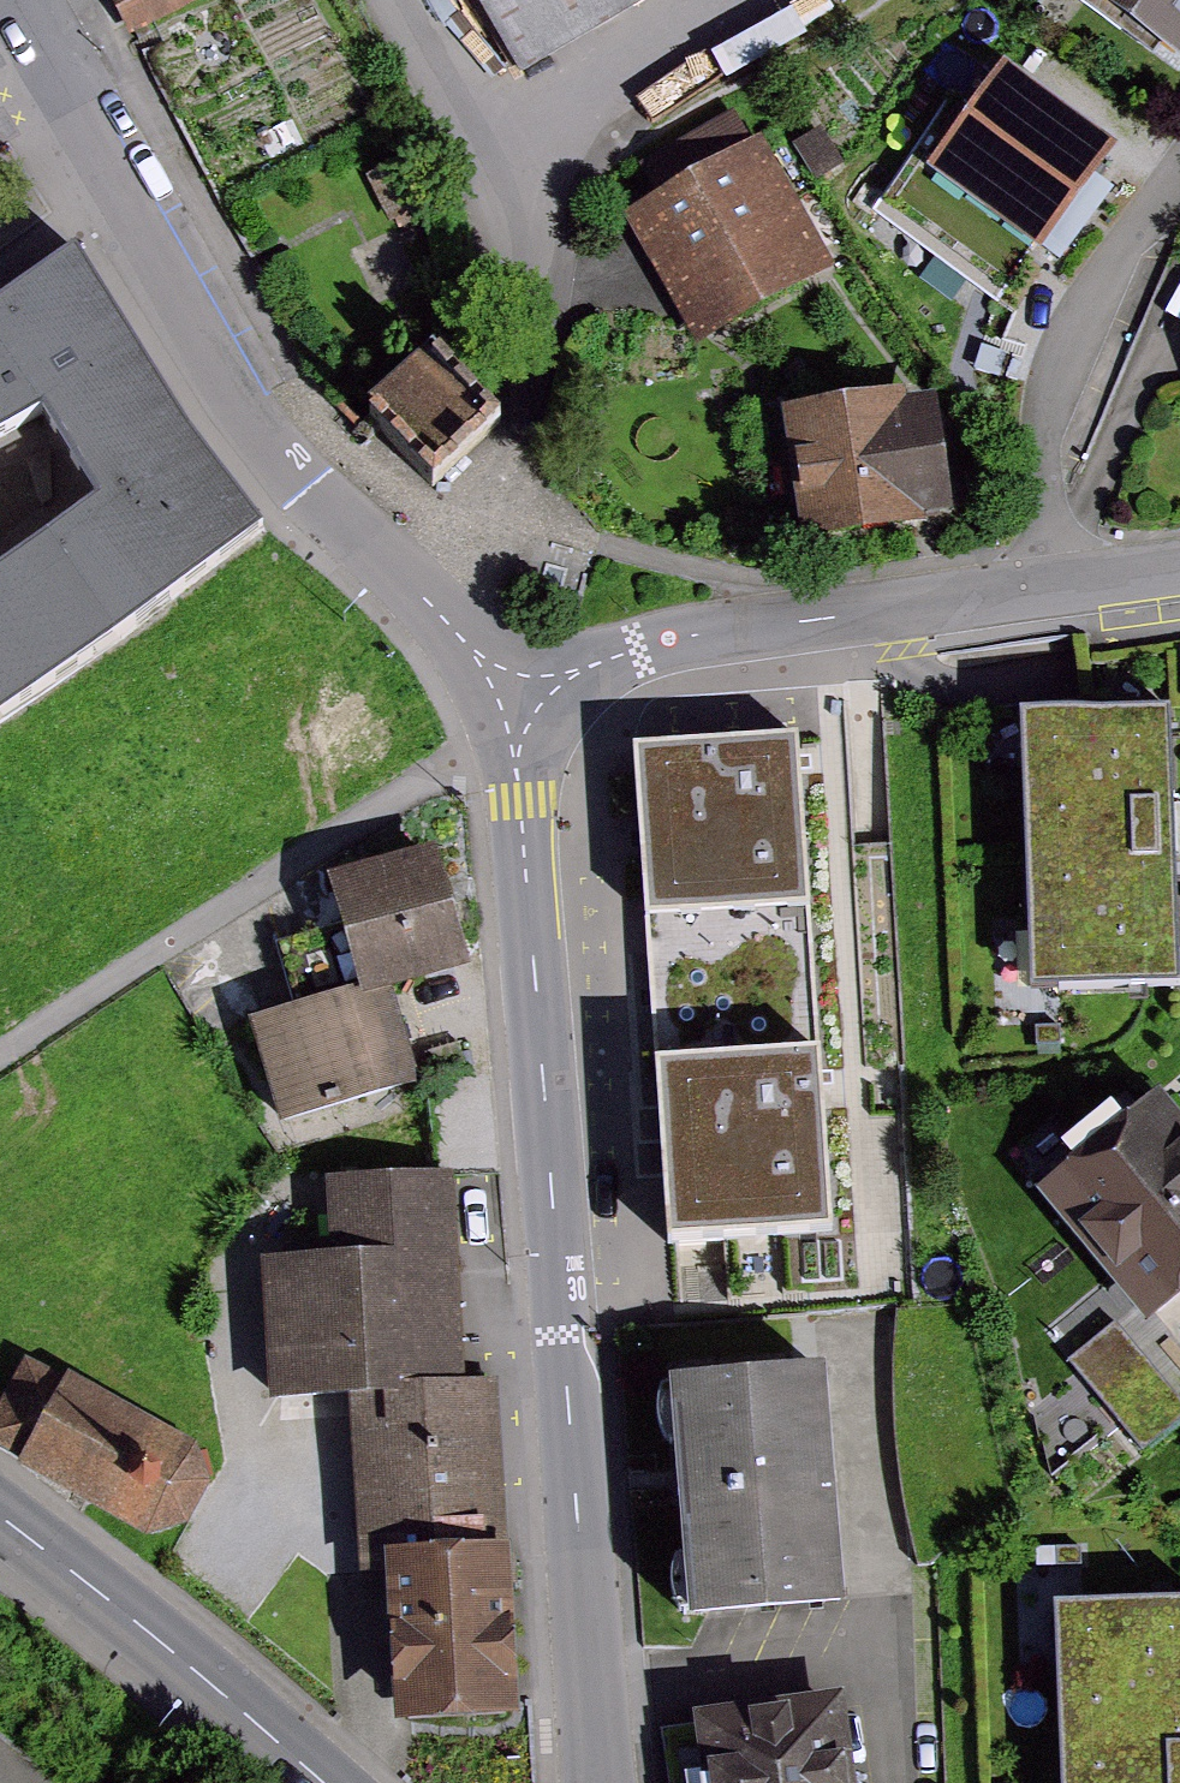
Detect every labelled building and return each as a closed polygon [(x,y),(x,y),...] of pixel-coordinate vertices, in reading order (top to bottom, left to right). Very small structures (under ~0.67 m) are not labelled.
[(138,25),(190,0),(126,0),(138,25)] [(537,65),(644,0),(497,0),(537,65)] [(1179,71),(1179,0),(1080,0),(1179,71)] [(1143,152),(1028,69),(950,176),(1066,259),(1143,152)] [(768,153),(638,218),(707,357),(838,292),(768,153)] [(0,298),(0,435),(44,409),(107,504),(0,578),(0,715),(264,528),(75,249),(0,298)] [(360,443),(426,512),(499,444),(433,374),(360,443)] [(959,397),(816,412),(828,531),(971,516),(959,397)] [(1154,719),(1019,724),(1031,991),(1165,985),(1154,719)] [(808,742),(633,754),(668,1285),(844,1273),(808,742)] [(297,1009),(258,1018),(284,1121),(420,1087),(394,987),(477,966),(447,849),(340,876),(352,923),(280,941),(297,1009)] [(1039,1186),(1133,1306),(1179,1270),(1179,1145),(1147,1102),(1039,1186)] [(451,1183),(349,1191),(354,1252),(269,1258),(281,1402),(345,1396),(359,1569),(409,1565),(423,1736),(545,1726),(530,1548),(512,1549),(499,1382),(468,1384),(451,1183)] [(1101,1400),(1152,1455),(1179,1430),(1179,1395),(1146,1359),(1101,1400)] [(864,1362),(690,1375),(693,1422),(714,1421),(724,1554),(697,1556),(701,1610),(882,1596),(864,1362)] [(25,1366),(0,1415),(0,1432),(30,1447),(22,1463),(153,1531),(191,1525),(216,1481),(203,1435),(78,1370),(69,1389),(25,1366)] [(1059,1613),(1068,1782),(1179,1782),(1179,1607),(1059,1613)] [(654,1742),(659,1782),(860,1782),(848,1696),(703,1716),(706,1735),(654,1742)]
